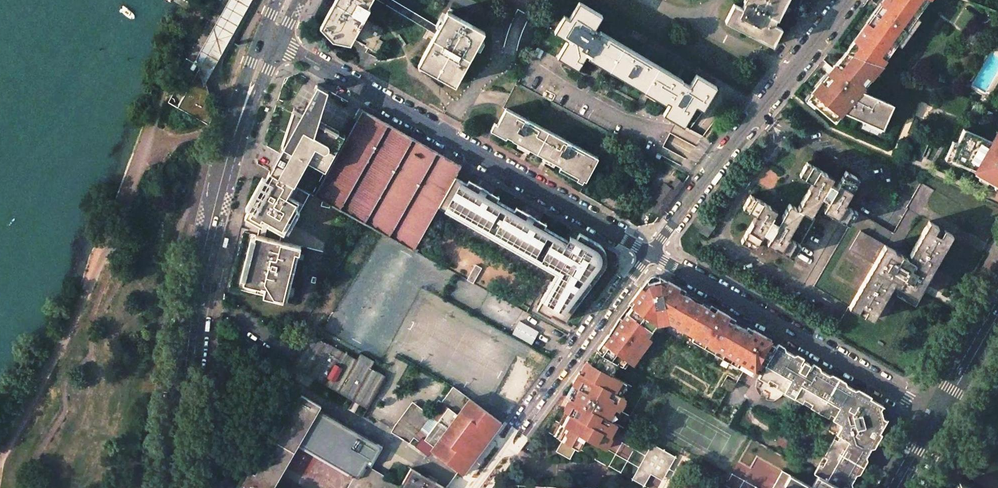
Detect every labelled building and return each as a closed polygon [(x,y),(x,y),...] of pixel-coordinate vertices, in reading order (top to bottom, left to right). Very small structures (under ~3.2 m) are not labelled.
[(198,75),(202,77),(204,83),(251,0),(227,0),(194,59),(198,75)] [(337,4),(325,26),(335,36),(349,39),(352,33),(354,34),(357,27),(359,28),(362,22),(360,21),(362,17),(365,19),(370,8),(368,7),(372,0),(339,0),(337,4)] [(439,27),(394,0),(378,0),(435,34),(439,27)] [(743,2),(744,3),(742,8),(734,3),(725,21),(773,46),(782,28),(773,23),(776,19),(778,19),(785,5),(787,0),(744,0),(743,2)] [(874,11),(845,52),(882,66),(929,0),(882,0),(874,11)] [(564,15),(554,31),(567,40),(557,57),(575,67),(585,49),(588,51),(585,55),(600,64),(651,95),(665,103),(667,101),(669,102),(663,113),(683,126),(696,105),(703,109),(716,86),(696,74),(689,85),(683,81),(683,80),(600,31),(599,32),(594,29),(602,15),(583,4),(578,12),(574,10),(569,18),(564,15)] [(439,27),(435,34),(420,62),(458,82),(485,32),(448,11),(439,27)] [(384,31),(366,19),(356,37),(367,43),(365,46),(380,54),(386,43),(379,39),(384,31)] [(828,72),(806,98),(834,121),(843,111),(882,129),(892,106),(860,91),(882,66),(845,52),(828,72)] [(198,75),(195,74),(176,109),(207,126),(208,123),(209,119),(210,115),(210,111),(210,105),(204,83),(202,77),(198,75)] [(345,134),(296,107),(290,121),(281,145),(283,146),(269,170),(310,193),(312,194),(345,134)] [(360,108),(345,134),(312,194),(381,232),(413,250),(437,209),(455,177),(461,166),(360,108)] [(598,158),(506,109),(494,130),(511,139),(511,141),(558,166),(558,167),(585,182),(598,158)] [(963,128),(951,156),(976,167),(973,171),(997,184),(997,131),(992,141),(963,128)] [(756,215),(741,241),(754,249),(760,238),(793,257),(815,219),(811,216),(818,202),(825,206),(823,209),(849,224),(857,212),(844,204),(859,178),(846,171),(840,181),(807,162),(799,175),(812,182),(805,194),(797,208),(789,203),(781,216),(775,212),(776,210),(750,194),(747,200),(743,207),(756,215)] [(310,193),(269,170),(246,212),(260,220),(258,228),(257,234),(244,231),(230,287),(283,300),(295,252),(299,253),(301,245),(280,240),(283,232),(287,234),(310,193)] [(455,177),(437,209),(559,276),(541,308),(567,322),(569,316),(606,267),(605,264),(604,260),(603,255),(600,248),(596,242),(585,236),(580,233),(577,241),(571,238),(569,242),(545,228),(547,225),(544,225),(532,218),(517,210),(515,212),(498,202),(500,199),(498,199),(482,190),(468,182),(467,184),(455,177)] [(664,184),(655,196),(660,201),(653,210),(660,215),(683,184),(676,179),(670,188),(664,184)] [(893,234),(857,212),(849,224),(814,286),(871,320),(889,289),(897,294),(896,296),(916,307),(933,277),(931,276),(951,242),(949,241),(953,234),(929,221),(907,257),(899,252),(933,190),(921,183),(907,208),(908,209),(893,234)] [(715,227),(708,221),(700,232),(708,237),(715,227)] [(616,327),(610,336),(608,334),(597,348),(601,350),(599,353),(605,356),(616,362),(624,367),(626,363),(632,368),(714,413),(728,389),(729,390),(733,389),(744,369),(751,330),(750,334),(726,320),(728,317),(710,307),(709,308),(703,304),(695,303),(690,297),(684,294),(685,292),(661,278),(661,282),(646,285),(646,283),(630,304),(632,306),(622,319),(620,318),(615,325),(616,327)] [(518,322),(511,334),(529,345),(536,333),(518,322)] [(234,332),(220,324),(220,332),(230,339),(234,332)] [(311,334),(291,367),(305,375),(309,369),(325,379),(321,386),(349,403),(353,397),(367,406),(383,380),(369,371),(373,365),(359,356),(355,362),(351,369),(344,364),(348,358),(311,334)] [(758,377),(765,380),(768,377),(778,383),(779,385),(777,388),(800,400),(803,398),(814,404),(814,408),(820,412),(826,416),(828,413),(834,416),(832,419),(827,428),(836,433),(836,434),(839,436),(837,440),(835,440),(833,439),(829,446),(824,453),(826,454),(827,457),(822,466),(819,467),(817,466),(813,473),(818,475),(841,487),(848,487),(888,420),(884,418),(883,413),(882,409),(884,406),(777,345),(776,346),(761,373),(758,377)] [(605,356),(599,353),(593,364),(599,367),(605,356)] [(621,380),(610,374),(616,362),(605,356),(599,367),(593,364),(587,362),(581,373),(579,372),(577,374),(571,384),(578,388),(581,390),(575,400),(571,399),(568,405),(564,410),(566,412),(560,423),(564,426),(562,429),(562,433),(560,438),(563,440),(556,453),(570,461),(577,449),(579,450),(585,439),(607,450),(613,439),(612,436),(618,424),(613,421),(609,419),(608,417),(610,413),(613,412),(615,408),(619,410),(626,397),(621,394),(615,391),(621,380)] [(344,364),(351,369),(355,362),(348,358),(344,364)] [(309,369),(305,375),(321,386),(325,379),(309,369)] [(768,377),(765,380),(777,388),(779,385),(778,383),(768,377)] [(626,383),(621,380),(615,391),(621,394),(626,383)] [(431,415),(417,404),(405,419),(417,428),(414,431),(421,436),(418,440),(422,443),(462,474),(502,423),(454,386),(442,401),(439,399),(436,403),(439,405),(431,415)] [(581,390),(578,388),(571,399),(575,400),(581,390)] [(301,394),(297,401),(292,398),(289,403),(287,401),(277,418),(285,422),(255,473),(247,469),(238,485),(242,487),(273,487),(305,433),(321,443),(317,450),(353,471),(351,473),(355,475),(347,487),(446,487),(411,468),(400,487),(370,469),(383,447),(319,410),(321,406),(301,394)] [(367,406),(353,397),(349,403),(363,412),(367,406)] [(800,400),(814,408),(814,404),(803,398),(800,400)] [(405,419),(417,404),(413,401),(394,424),(390,430),(409,442),(413,436),(418,440),(421,436),(414,431),(417,428),(405,419)] [(613,421),(619,410),(615,408),(613,412),(610,413),(608,417),(609,419),(613,421)] [(661,452),(661,449),(653,444),(650,445),(645,453),(646,457),(643,457),(639,465),(640,468),(637,469),(632,478),(633,480),(640,484),(643,483),(649,473),(659,479),(662,478),(667,471),(666,468),(670,466),(674,459),(672,456),(665,451),(661,452)] [(824,453),(817,466),(819,467),(822,466),(827,457),(826,454),(824,453)] [(783,471),(773,487),(841,487),(818,475),(812,486),(783,471)]
